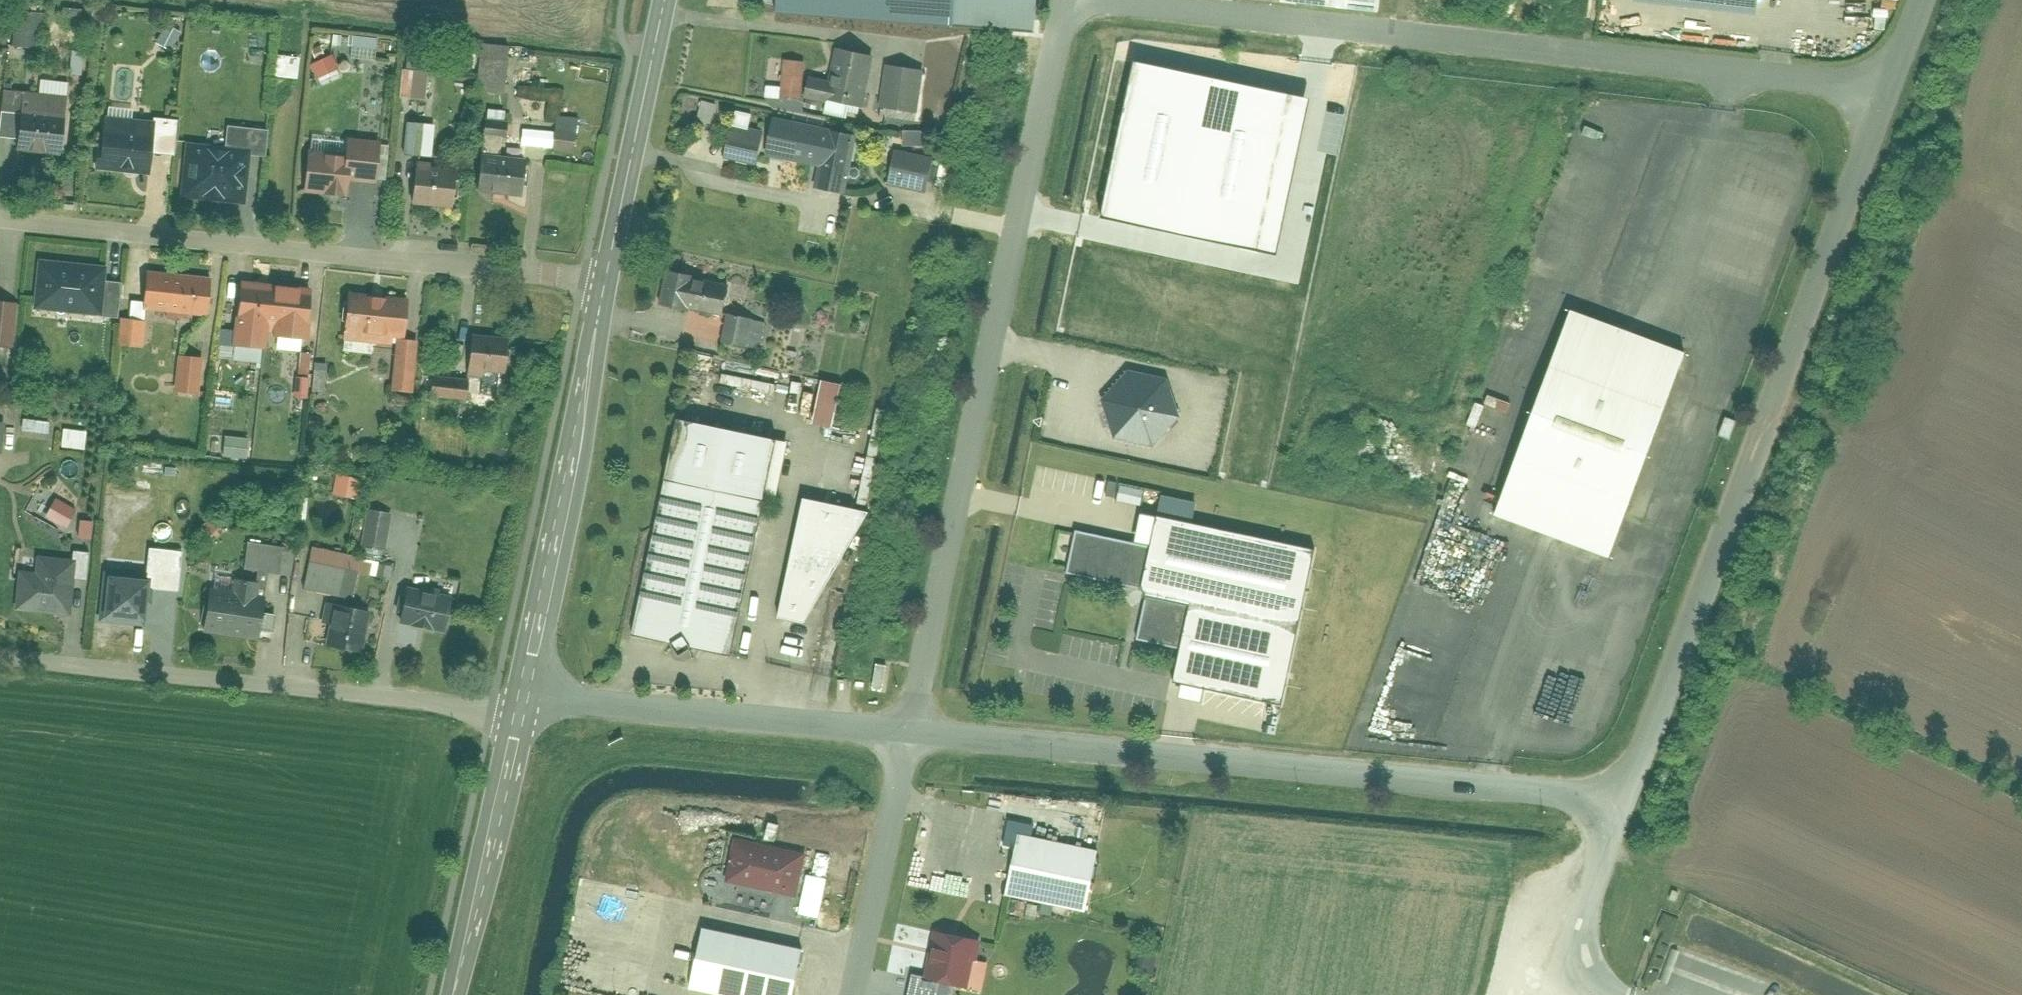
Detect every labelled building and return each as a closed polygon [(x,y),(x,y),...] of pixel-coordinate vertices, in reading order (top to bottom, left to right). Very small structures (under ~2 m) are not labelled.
[(775,13),(1034,28),(1035,0),(776,0),(775,13)] [(1376,13),(1376,10),(1378,0),(1287,0),(1286,2),(1376,13)] [(1757,8),(1758,0),(1675,0),(1757,8)] [(870,55),(835,48),(828,80),(805,76),(800,98),(799,101),(857,113),(870,55)] [(334,58),(312,64),(316,78),(338,72),(334,58)] [(801,59),(768,58),(766,97),(800,98),(801,59)] [(23,105),(20,146),(64,149),(69,83),(52,82),(50,100),(24,98),(26,64),(4,62),(1,103),(23,105)] [(1309,100),(1134,62),(1101,218),(1275,255),(1309,100)] [(925,73),(885,65),(877,101),(918,109),(925,73)] [(403,69),(400,94),(431,98),(434,73),(403,69)] [(516,87),(516,116),(553,116),(553,87),(516,87)] [(92,110),(87,167),(137,172),(140,149),(161,151),(165,117),(92,110)] [(485,115),(485,134),(509,135),(510,117),(485,115)] [(854,133),(776,118),(769,156),(818,165),(814,187),(843,193),(854,133)] [(405,121),(402,153),(429,156),(433,124),(405,121)] [(179,193),(240,200),(246,152),(266,154),(268,129),(226,124),(223,145),(185,140),(179,193)] [(554,124),(553,146),(576,148),(577,125),(554,124)] [(762,135),(731,128),(725,156),(756,163),(762,135)] [(300,189),(345,194),(347,179),(371,181),(376,142),(347,138),(346,148),(305,143),(300,189)] [(931,160),(896,151),(887,184),(922,194),(931,160)] [(514,194),(517,158),(476,155),(473,191),(514,194)] [(414,163),(411,196),(453,200),(456,167),(414,163)] [(40,255),(36,306),(103,312),(107,261),(40,255)] [(723,285),(684,279),(685,269),(660,265),(654,306),(679,310),(679,307),(720,314),(723,285)] [(217,275),(152,270),(149,307),(214,312),(217,275)] [(320,284),(248,276),(241,329),(314,338),(320,284)] [(393,339),(389,381),(411,383),(415,334),(402,332),(405,299),(342,294),(339,335),(393,339)] [(0,298),(0,341),(12,342),(16,300),(0,298)] [(1682,350),(1565,307),(1488,512),(1605,555),(1682,350)] [(720,314),(715,342),(751,349),(757,322),(720,314)] [(124,319),(121,345),(140,346),(142,321),(124,319)] [(505,333),(463,331),(461,374),(503,376),(505,333)] [(179,354),(176,390),(199,393),(203,357),(179,354)] [(840,384),(819,380),(810,424),(832,428),(840,384)] [(50,421),(23,419),(22,430),(49,432),(50,421)] [(773,444),(675,423),(629,631),(728,652),(773,444)] [(85,430),(63,428),(61,447),(84,449),(85,430)] [(248,438),(224,436),(222,456),(247,458),(248,438)] [(1138,493),(1128,542),(1150,546),(1146,564),(1160,567),(1177,585),(1174,600),(1189,604),(1179,653),(1175,665),(1276,685),(1307,527),(1138,493)] [(42,516),(65,529),(76,508),(53,496),(42,516)] [(868,514),(799,496),(775,617),(804,624),(868,514)] [(367,509),(361,545),(384,549),(391,513),(367,509)] [(79,521),(78,537),(91,538),(92,521),(79,521)] [(1128,542),(1077,531),(1068,577),(1139,592),(1146,606),(1136,645),(1179,653),(1189,604),(1174,600),(1177,585),(1160,567),(1146,564),(1150,546),(1128,542)] [(290,576),(291,572),(294,548),(248,542),(244,570),(257,571),(255,582),(267,583),(267,573),(290,576)] [(312,545),(303,587),(353,598),(359,572),(376,576),(379,563),(380,560),(312,545)] [(148,548),(146,578),(151,579),(150,588),(179,590),(182,550),(148,548)] [(74,610),(76,578),(77,578),(78,553),(39,551),(38,571),(21,571),(19,607),(74,610)] [(376,576),(389,578),(392,566),(379,563),(376,576)] [(151,579),(146,578),(108,574),(103,622),(146,627),(150,588),(151,579)] [(263,613),(267,583),(255,582),(211,576),(203,632),(270,641),(273,615),(263,613)] [(417,587),(406,585),(398,623),(446,633),(453,597),(439,594),(440,589),(418,584),(417,587)] [(335,603),(326,646),(362,654),(372,611),(335,603)] [(1097,851),(1012,831),(998,891),(1083,911),(1097,851)] [(793,894),(802,851),(733,836),(724,879),(793,894)] [(694,925),(681,985),(726,994),(786,994),(797,947),(694,925)] [(978,939),(931,929),(921,974),(967,985),(978,939)]
